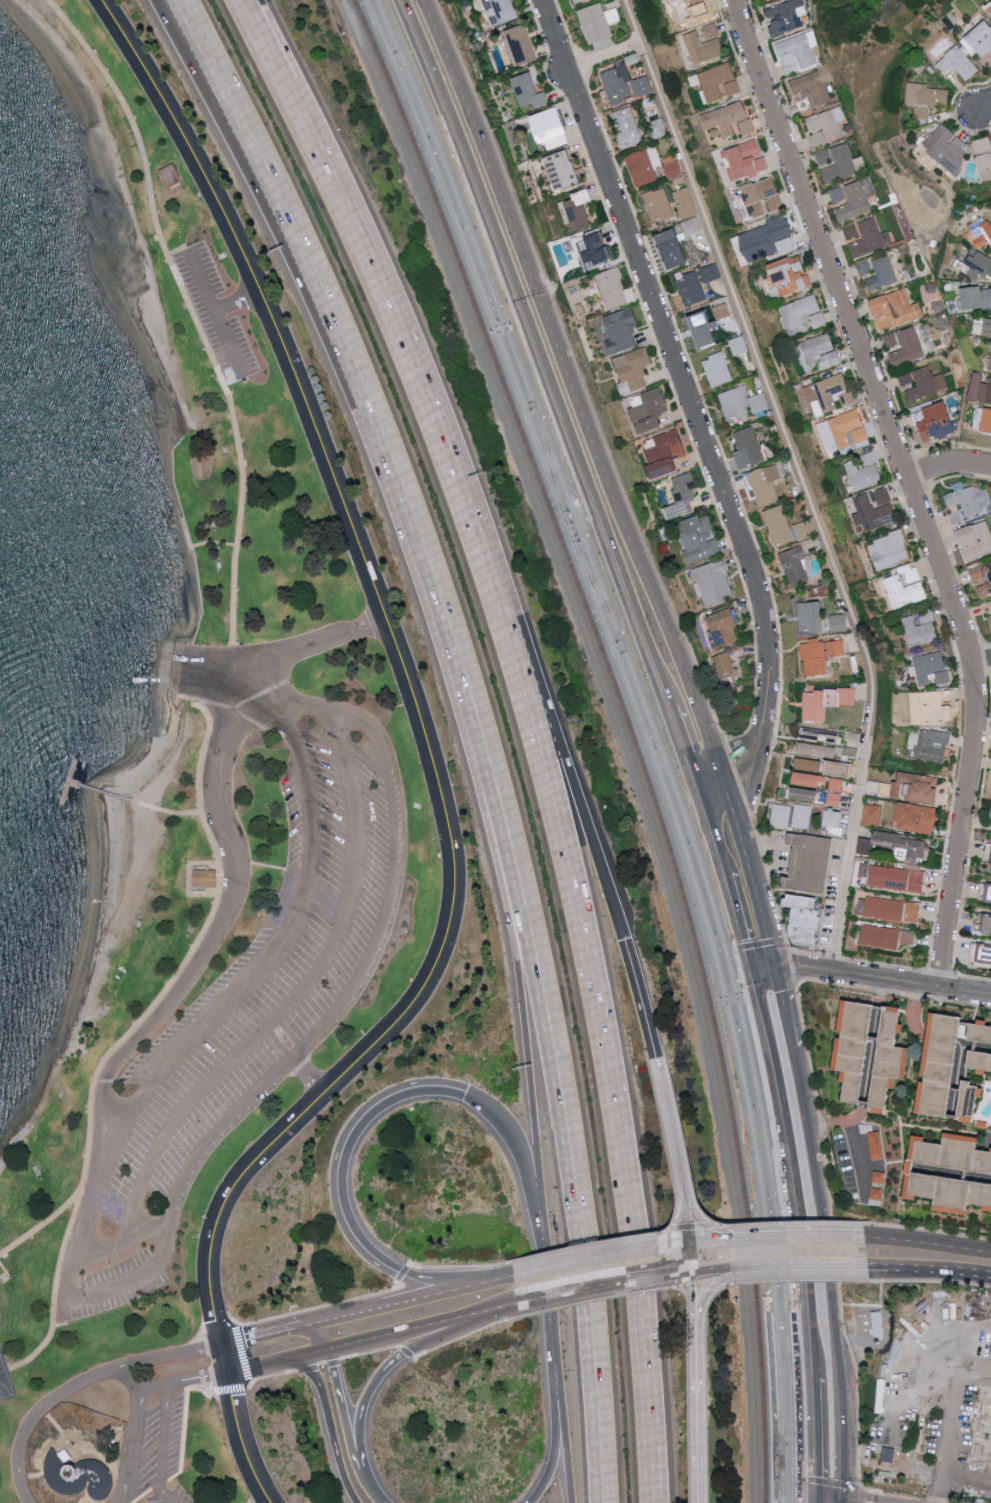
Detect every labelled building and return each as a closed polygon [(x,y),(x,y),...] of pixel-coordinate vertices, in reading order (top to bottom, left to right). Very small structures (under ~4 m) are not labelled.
[(493,27),(519,17),(513,0),(483,0),(493,27)] [(705,0),(667,0),(676,24),(709,12),(705,0)] [(802,0),(791,0),(765,10),(769,21),(767,22),(773,37),(803,26),(800,16),(807,13),(802,0)] [(580,10),(592,45),(615,37),(611,24),(621,21),(617,8),(606,11),(603,2),(580,10)] [(986,69),(990,64),(984,56),(990,50),(990,26),(986,20),(962,40),(986,69)] [(708,40),(721,36),(716,22),(703,27),(708,40)] [(506,30),(518,66),(537,60),(525,24),(506,30)] [(684,34),(694,64),(725,54),(720,37),(702,43),(698,30),(684,34)] [(944,75),(954,66),(966,81),(978,71),(956,45),(934,63),(944,75)] [(698,71),(707,103),(723,99),(720,88),(725,87),(728,96),(741,92),(737,79),(735,79),(731,62),(698,71)] [(652,90),(648,75),(631,81),(626,65),(601,73),(612,107),(623,103),(622,100),(652,90)] [(824,83),(833,80),(828,66),(789,80),(794,95),(809,89),(815,107),(831,102),(824,83)] [(537,94),(530,72),(512,77),(521,108),(531,105),(533,109),(550,104),(545,91),(537,94)] [(929,84),(908,82),(907,103),(915,103),(914,118),(929,119),(931,105),(948,106),(949,89),(928,88),(929,84)] [(701,113),(705,130),(720,126),(723,138),(734,135),(731,124),(738,122),(742,135),(753,132),(745,101),(701,113)] [(541,112),(550,140),(567,134),(557,106),(541,112)] [(611,112),(622,148),(642,142),(631,106),(611,112)] [(805,118),(809,132),(823,128),(827,140),(843,135),(838,121),(845,119),(841,106),(805,118)] [(668,134),(663,117),(647,122),(652,140),(668,134)] [(956,175),(970,157),(961,150),(966,143),(955,135),(941,124),(922,148),(956,175)] [(809,136),(813,147),(825,143),(820,131),(809,136)] [(982,181),(990,180),(990,144),(990,137),(973,140),(982,181)] [(727,150),(739,179),(769,167),(765,156),(755,160),(753,154),(761,151),(756,139),(727,150)] [(830,148),(835,165),(822,169),(826,183),(856,175),(847,143),(830,148)] [(626,156),(637,187),(658,179),(654,167),(662,164),(655,145),(626,156)] [(547,156),(555,190),(579,185),(570,150),(547,156)] [(669,179),(683,174),(675,154),(661,159),(669,179)] [(784,208),(780,195),(778,195),(773,179),(740,189),(750,219),(784,208)] [(850,203),(835,208),(841,222),(872,210),(860,179),(843,186),(850,203)] [(651,223),(676,215),(665,185),(641,194),(651,223)] [(673,192),(683,219),(698,213),(687,186),(673,192)] [(828,191),(832,203),(845,198),(840,186),(828,191)] [(574,232),(591,226),(583,204),(592,201),(587,188),(569,194),(571,199),(558,203),(565,223),(570,221),(574,232)] [(797,247),(785,213),(766,220),(767,224),(739,234),(750,264),(797,247)] [(681,222),(687,236),(701,230),(697,217),(681,222)] [(854,258),(893,246),(889,231),(880,234),(874,217),(857,222),(863,240),(850,244),(854,258)] [(989,225),(986,217),(966,226),(976,248),(990,242),(990,224),(989,225)] [(857,236),(854,223),(843,225),(846,238),(857,236)] [(689,264),(678,228),(658,235),(670,270),(689,264)] [(616,260),(604,229),(585,236),(587,240),(578,244),(588,270),(616,260)] [(976,250),(967,264),(990,278),(990,259),(976,250)] [(871,260),(876,276),(865,279),(869,291),(898,282),(889,255),(871,260)] [(856,263),(860,275),(872,272),(868,259),(856,263)] [(706,283),(722,277),(716,263),(700,269),(706,283)] [(617,267),(596,274),(608,310),(629,303),(617,267)] [(676,283),(684,280),(682,276),(697,270),(709,300),(686,309),(676,283)] [(990,308),(990,286),(962,289),(964,311),(990,308)] [(923,317),(918,302),(909,305),(904,289),(869,300),(879,331),(923,317)] [(821,310),(815,293),(778,307),(789,337),(809,330),(804,316),(821,310)] [(713,307),(716,319),(730,316),(727,303),(713,307)] [(602,319),(631,310),(637,325),(635,326),(634,328),(633,330),(631,331),(633,334),(630,335),(635,346),(610,357),(605,343),(610,341),(602,319)] [(685,319),(705,311),(716,342),(700,348),(694,332),(690,333),(685,319)] [(813,328),(827,325),(823,312),(809,316),(813,328)] [(898,332),(904,348),(890,353),(894,366),(926,355),(915,325),(898,332)] [(612,360),(645,348),(651,364),(644,366),(645,369),(643,370),(645,376),(644,376),(644,378),(642,379),(645,388),(621,397),(616,385),(621,384),(612,360)] [(701,363),(709,360),(708,358),(721,353),(732,380),(711,388),(701,363)] [(912,371),(917,386),(905,390),(909,402),(949,388),(943,372),(932,376),(929,366),(912,371)] [(814,417),(838,410),(833,396),(849,391),(844,374),(805,386),(814,417)] [(981,403),(990,404),(990,382),(990,384),(984,383),(981,403)] [(717,395),(744,384),(750,398),(763,393),(769,409),(728,424),(717,395)] [(630,398),(631,401),(629,402),(631,408),(626,410),(628,416),(630,419),(630,422),(634,427),(638,437),(660,428),(656,417),(669,413),(660,387),(630,398)] [(930,444),(959,432),(945,401),(916,413),(930,444)] [(985,408),(983,432),(990,433),(990,409),(985,408)] [(817,423),(826,454),(869,441),(859,409),(817,423)] [(735,451),(740,468),(764,461),(754,426),(734,432),(739,450),(735,451)] [(676,430),(684,452),(672,456),(671,459),(649,467),(644,452),(645,452),(643,446),(645,445),(644,444),(646,444),(645,442),(676,430)] [(854,491),(883,482),(873,451),(861,455),(865,468),(859,470),(856,460),(846,463),(854,491)] [(649,467),(646,468),(651,481),(675,472),(671,459),(649,467)] [(773,480),(780,478),(776,464),(748,471),(757,507),(779,501),(773,480)] [(672,478),(676,489),(672,491),(677,504),(666,508),(670,519),(693,511),(690,501),(696,498),(693,490),(699,488),(692,471),(672,478)] [(989,508),(985,490),(974,493),(972,486),(963,488),(961,481),(954,483),(956,491),(944,494),(947,507),(962,503),(965,515),(989,508)] [(898,520),(886,486),(854,498),(859,513),(855,514),(862,533),(898,520)] [(761,512),(775,544),(782,541),(783,544),(795,539),(781,504),(761,512)] [(949,514),(952,524),(961,521),(957,511),(949,514)] [(683,550),(687,563),(722,552),(717,535),(715,535),(708,513),(680,521),(688,548),(683,550)] [(989,533),(985,520),(955,530),(965,561),(990,553),(990,533),(989,533)] [(912,558),(902,530),(867,542),(877,570),(912,558)] [(791,587),(809,582),(803,559),(806,558),(802,546),(781,552),(791,587)] [(691,569),(704,607),(735,597),(723,559),(691,569)] [(983,598),(990,595),(990,563),(984,566),(990,582),(979,587),(983,598)] [(977,587),(989,581),(982,566),(970,573),(977,587)] [(883,579),(893,609),(927,597),(921,581),(903,587),(898,574),(883,579)] [(800,632),(823,631),(822,601),(799,602),(800,632)] [(741,640),(734,608),(708,614),(715,646),(741,640)] [(909,647),(939,639),(931,610),(918,613),(921,624),(915,625),(913,615),(901,618),(909,647)] [(847,631),(847,614),(830,615),(831,631),(847,631)] [(845,654),(843,639),(802,643),(806,676),(829,673),(828,656),(845,654)] [(721,676),(736,669),(729,650),(713,657),(721,676)] [(913,655),(915,666),(911,667),(912,676),(917,675),(919,686),(948,682),(944,651),(913,655)] [(803,720),(826,721),(826,705),(855,705),(855,690),(803,689),(803,720)] [(910,724),(954,722),(952,690),(909,691),(910,724)] [(838,731),(801,727),(800,739),(837,742),(838,731)] [(949,733),(917,727),(912,758),(944,764),(949,733)] [(797,754),(835,758),(836,746),(798,742),(797,754)] [(796,768),(821,772),(823,761),(798,757),(796,768)] [(827,776),(795,771),(794,784),(825,788),(827,776)] [(937,803),(939,788),(936,787),(938,776),(898,771),(896,784),(881,782),(880,796),(937,803)] [(841,790),(843,779),(832,777),(830,788),(841,790)] [(819,789),(791,786),(790,799),(818,801),(819,789)] [(827,805),(840,806),(841,793),(828,792),(827,805)] [(934,835),(939,808),(900,801),(895,828),(934,835)] [(770,827),(788,829),(791,805),(773,803),(770,827)] [(791,826),(808,829),(812,806),(795,803),(791,826)] [(862,824),(878,827),(881,806),(865,803),(862,824)] [(824,825),(841,827),(843,810),(825,809),(824,825)] [(828,892),(834,837),(789,833),(788,844),(795,845),(791,876),(785,876),(784,888),(828,892)] [(874,833),(872,844),(894,847),(893,858),(917,862),(918,858),(928,859),(930,840),(874,833)] [(871,840),(859,839),(857,853),(870,855),(871,840)] [(924,870),(870,866),(868,888),(923,891),(924,870)] [(217,870),(193,869),(193,887),(217,887),(217,870)] [(985,884),(983,902),(990,903),(990,884),(985,884)] [(818,897),(786,893),(784,906),(797,907),(792,941),(819,945),(823,911),(817,910),(818,897)] [(864,917),(917,924),(920,903),(866,896),(864,917)] [(982,916),(980,933),(990,934),(990,917),(982,916)] [(913,945),(915,931),(861,925),(859,945),(898,950),(899,943),(913,945)] [(972,943),(969,962),(990,965),(990,945),(972,943)] [(873,1006),(859,1104),(842,1101),(846,1073),(835,1072),(846,1002),(873,1006)] [(882,1007),(867,1107),(885,1110),(889,1079),(898,1080),(903,1049),(893,1048),(899,1010),(882,1007)] [(961,1019),(945,1118),(914,1113),(929,1014),(961,1019)] [(969,1024),(966,1042),(990,1046),(990,1027),(969,1024)] [(968,1051),(966,1069),(990,1073),(990,1054),(968,1051)] [(961,1081),(955,1119),(959,1120),(960,1116),(973,1119),(978,1087),(969,1085),(969,1083),(961,1081)] [(871,1160),(881,1159),(880,1131),(870,1132),(871,1160)] [(975,1151),(990,1154),(990,1176),(912,1164),(915,1142),(940,1146),(941,1138),(976,1143),(975,1151)] [(910,1172),(990,1185),(990,1208),(968,1204),(966,1212),(932,1206),(933,1199),(906,1195),(910,1172)] [(796,1311),(790,1311),(793,1344),(799,1344),(796,1311)] [(59,1455),(70,1472),(73,1469),(79,1462),(89,1459),(101,1461),(107,1466),(110,1468),(113,1479),(112,1484),(112,1488),(107,1491),(104,1494),(97,1494),(90,1491),(88,1482),(86,1490),(79,1496),(65,1496),(57,1494),(48,1486),(47,1480),(45,1476),(46,1466),(46,1463),(48,1456),(49,1455),(54,1446),(59,1455)] [(883,1460),(894,1461),(894,1449),(883,1449),(883,1460)]
